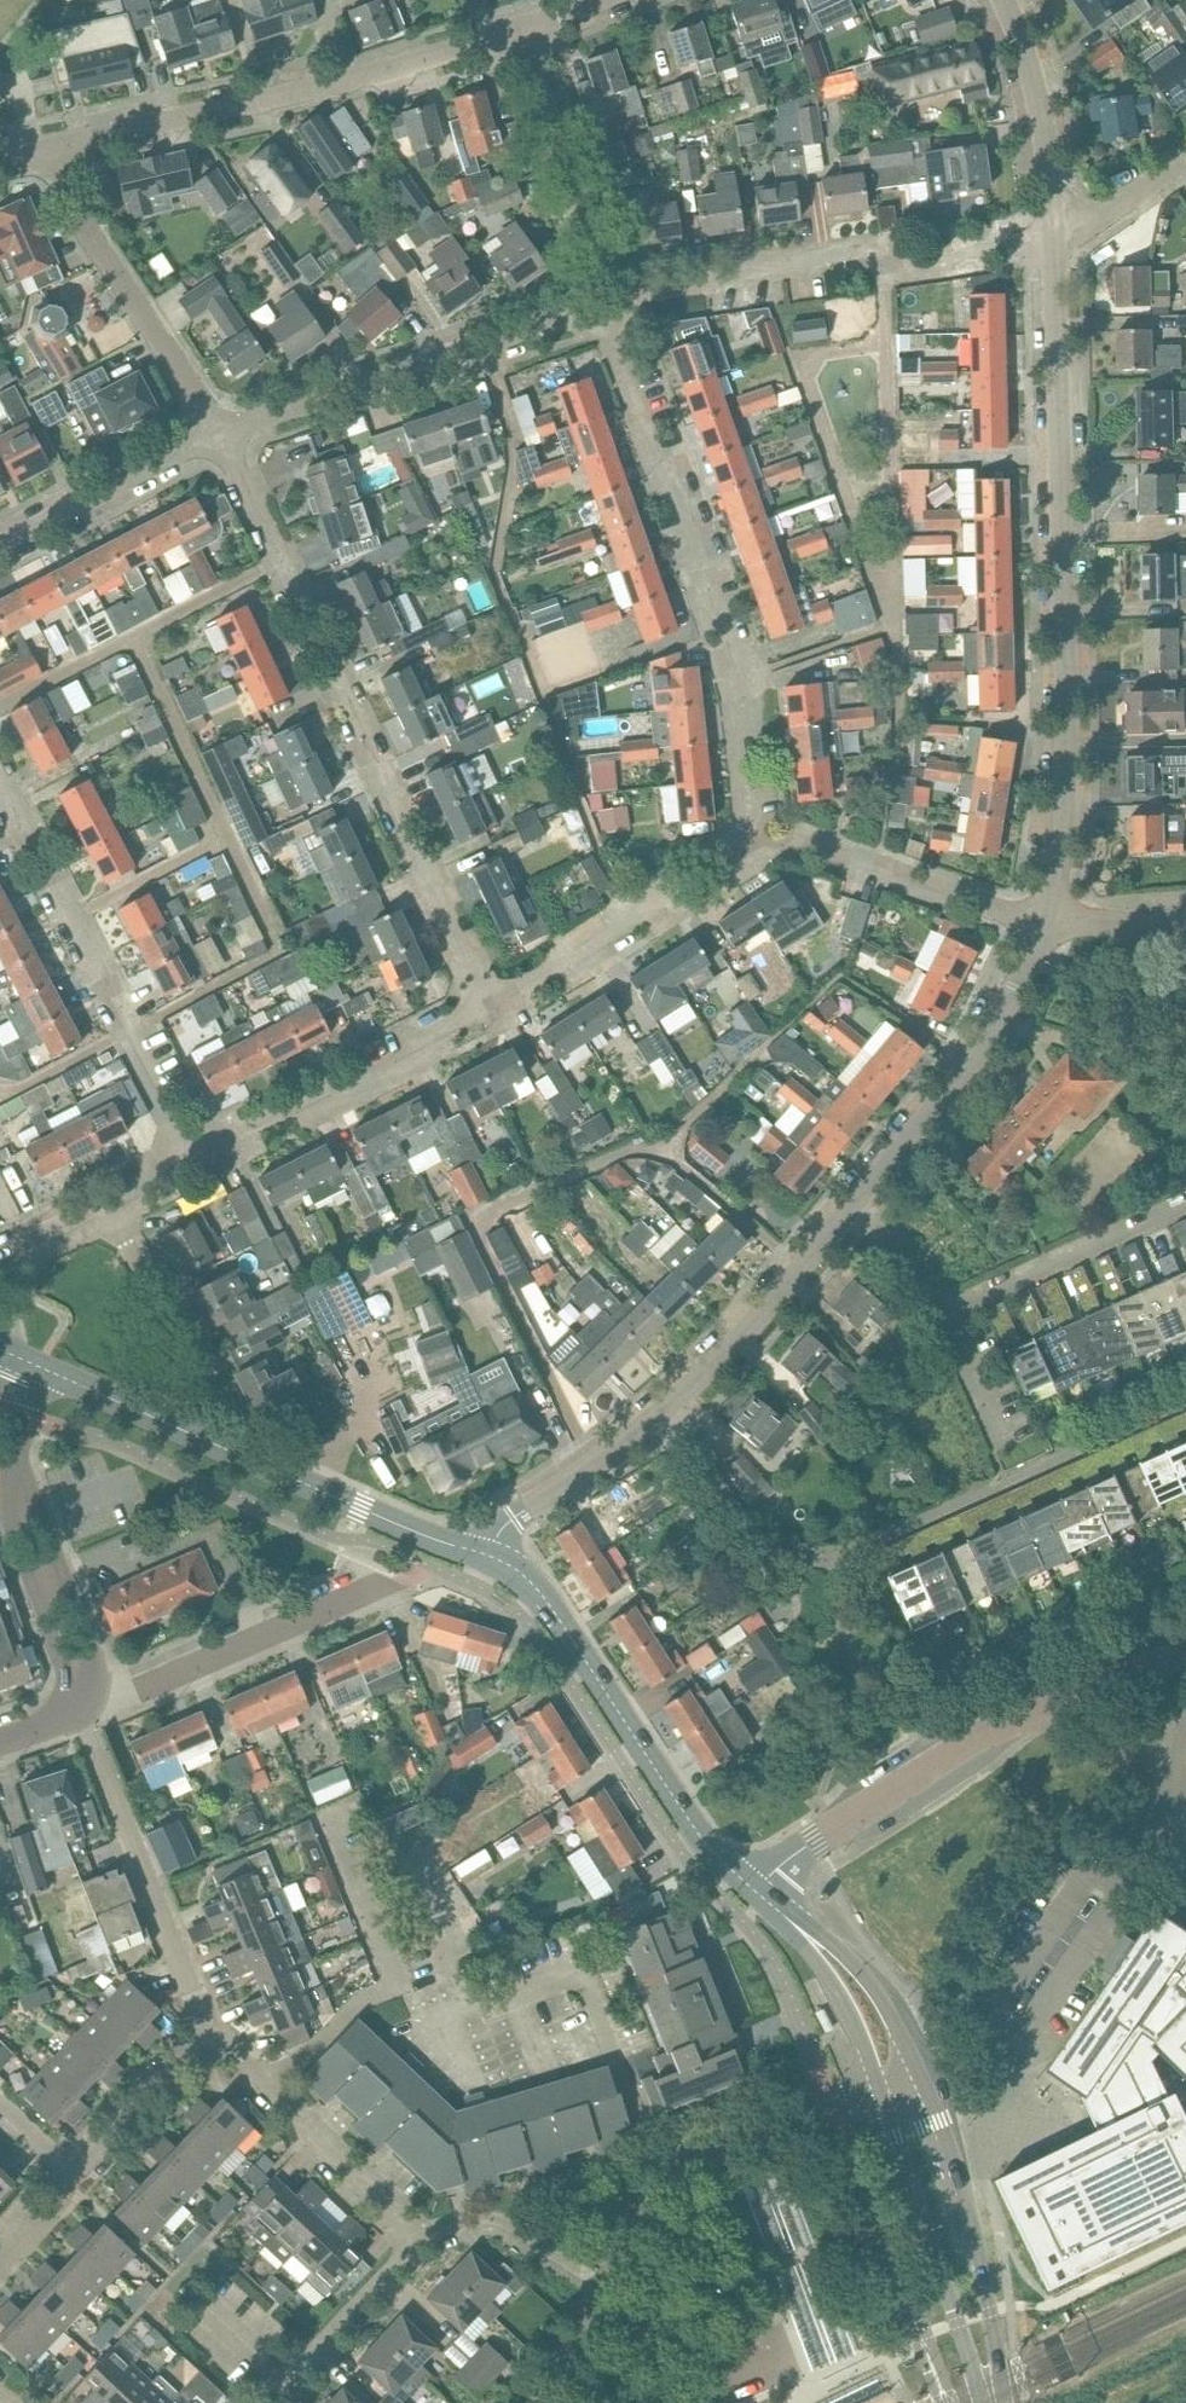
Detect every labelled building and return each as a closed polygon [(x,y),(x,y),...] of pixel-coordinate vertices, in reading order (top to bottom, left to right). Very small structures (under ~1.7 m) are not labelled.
[(187,10),(202,59),(236,48),(224,14),(219,0),(217,0),(187,10)] [(285,32),(274,0),(240,0),(254,42),(285,32)] [(285,32),(317,21),(310,0),(274,0),(285,32)] [(364,47),(395,35),(395,34),(405,30),(393,0),(378,0),(349,11),(364,47)] [(730,7),(740,38),(747,58),(759,55),(786,46),(785,41),(797,37),(785,0),(753,0),(730,7)] [(806,4),(810,13),(820,31),(855,14),(849,0),(804,0),(806,4)] [(1095,27),(1112,16),(1122,29),(1152,8),(1146,0),(1076,0),(1095,27)] [(1172,9),(1185,29),(1185,0),(1172,9)] [(1185,41),(1185,29),(1172,9),(1158,19),(1178,47),(1185,41)] [(169,70),(202,59),(187,10),(154,21),(160,37),(159,38),(169,70)] [(948,10),(916,20),(923,43),(955,33),(948,10)] [(144,65),(127,13),(86,23),(100,85),(131,78),(129,69),(144,65)] [(72,92),(100,85),(86,23),(45,32),(57,85),(70,82),(72,92)] [(700,24),(668,34),(675,57),(679,70),(696,64),(700,78),(715,73),(718,72),(735,67),(735,66),(731,54),(712,59),(708,47),(700,24)] [(908,30),(904,38),(907,46),(920,42),(916,28),(908,30)] [(974,39),(951,45),(872,65),(883,108),(959,89),(962,103),(988,97),(974,39)] [(1113,40),(1089,56),(1099,72),(1124,56),(1113,40)] [(801,48),(811,80),(827,76),(817,43),(801,48)] [(1177,109),(1181,114),(1185,110),(1185,54),(1183,49),(1151,72),(1177,109)] [(643,113),(635,86),(627,89),(615,51),(585,61),(591,80),(575,85),(588,123),(626,111),(628,117),(643,113)] [(755,70),(738,75),(748,108),(765,103),(755,70)] [(670,85),(679,112),(679,113),(698,107),(689,79),(670,85)] [(493,129),(483,93),(480,93),(479,87),(463,92),(464,97),(455,100),(460,119),(449,122),(454,140),(465,137),(470,156),(507,146),(502,127),(493,129)] [(1134,116),(1153,113),(1156,132),(1174,129),(1152,94),(1101,102),(1100,95),(1089,97),(1093,122),(1104,120),(1108,142),(1120,140),(1121,141),(1126,141),(1125,139),(1138,137),(1134,116)] [(442,144),(438,130),(431,106),(403,114),(404,115),(389,119),(396,141),(410,137),(419,170),(433,166),(428,148),(442,144)] [(803,145),(805,145),(822,142),(817,106),(798,109),(798,114),(803,145)] [(320,112),(296,129),(310,149),(332,181),(356,164),(353,160),(367,150),(371,148),(364,137),(358,129),(344,107),(326,120),(320,112)] [(788,146),(790,157),(806,155),(805,145),(803,145),(798,114),(780,117),(784,147),(788,146)] [(649,132),(632,138),(639,158),(656,153),(653,144),(649,132)] [(908,142),(869,147),(870,147),(872,168),(875,189),(908,184),(911,204),(930,201),(931,202),(954,199),(954,192),(987,187),(986,179),(992,178),(990,164),(988,164),(984,164),(983,155),(981,147),(958,150),(931,153),(910,156),(908,142)] [(253,198),(271,222),(280,216),(281,218),(313,194),(276,143),(244,167),(262,191),(253,198)] [(677,152),(681,181),(700,179),(696,150),(677,152)] [(182,153),(119,168),(126,201),(127,201),(131,216),(151,211),(148,197),(190,188),(182,153)] [(755,188),(757,202),(760,226),(798,221),(794,188),(810,186),(806,155),(790,157),(774,159),(777,185),(755,188)] [(822,180),(823,193),(827,216),(865,211),(860,175),(858,175),(856,155),(838,158),(841,177),(822,180)] [(487,170),(467,177),(474,197),(494,189),(487,170)] [(215,213),(236,199),(217,171),(196,185),(215,213)] [(741,229),(732,174),(714,177),(716,196),(697,199),(702,235),(741,229)] [(388,190),(398,204),(408,217),(425,205),(405,178),(388,190)] [(450,185),(457,204),(459,204),(473,198),(466,179),(450,185)] [(513,183),(479,197),(486,215),(521,200),(513,183)] [(638,217),(642,244),(659,241),(662,246),(675,244),(676,239),(678,238),(674,205),(657,207),(653,189),(622,194),(626,219),(638,217)] [(359,236),(331,197),(315,209),(344,248),(359,236)] [(9,256),(27,295),(63,279),(28,199),(0,211),(0,260),(9,256)] [(243,229),(259,218),(247,200),(231,212),(243,229)] [(449,219),(463,212),(459,204),(457,204),(444,210),(449,219)] [(436,214),(406,235),(415,248),(416,250),(432,238),(448,236),(450,235),(436,214)] [(514,225),(498,236),(507,249),(491,260),(512,291),(544,269),(514,225)] [(426,283),(446,313),(478,292),(460,265),(468,259),(453,239),(431,254),(443,272),(426,283)] [(397,241),(379,254),(396,279),(413,266),(397,241)] [(282,286),(299,274),(278,244),(261,255),(282,286)] [(335,271),(362,302),(347,315),(369,340),(398,315),(385,300),(399,288),(366,250),(335,271)] [(1150,267),(1117,267),(1118,307),(1142,306),(1171,305),(1170,269),(1150,270),(1150,267)] [(181,301),(192,317),(224,296),(213,279),(181,301)] [(268,327),(291,361),(323,340),(292,293),(276,303),(285,316),(268,327)] [(971,326),(1002,326),(1002,295),(970,295),(970,294),(936,295),(937,327),(971,326)] [(81,370),(61,337),(66,334),(70,319),(63,306),(48,302),(36,310),(32,326),(38,337),(32,341),(59,383),(81,370)] [(246,331),(236,316),(231,307),(215,318),(231,341),(215,352),(232,378),(265,356),(247,330),(246,331)] [(683,387),(713,377),(701,342),(712,338),(705,318),(670,322),(679,347),(670,350),(683,387)] [(825,338),(822,319),(790,324),(792,343),(825,338)] [(781,352),(771,322),(755,327),(765,358),(781,352)] [(971,367),(972,367),(1003,367),(1002,326),(971,326),(971,367)] [(1152,329),(1119,330),(1120,370),(1153,369),(1153,368),(1183,368),(1182,344),(1159,345),(1159,351),(1152,351),(1152,329)] [(782,353),(751,363),(746,365),(752,383),(788,371),(782,353)] [(933,377),(933,360),(916,360),(916,378),(933,377)] [(933,360),(933,377),(951,377),(951,360),(933,360)] [(0,369),(0,387),(13,380),(6,366),(0,369)] [(112,386),(101,367),(67,385),(82,414),(99,405),(113,432),(116,431),(121,433),(132,427),(134,422),(157,410),(137,373),(112,386)] [(1003,367),(972,367),(971,367),(972,408),(1004,408),(1003,367)] [(29,392),(53,385),(48,369),(24,376),(29,392)] [(726,413),(713,377),(683,387),(695,423),(726,413)] [(570,427),(601,416),(588,378),(557,389),(570,427)] [(0,439),(0,455),(15,484),(48,467),(40,451),(46,448),(14,386),(0,393),(0,401),(16,431),(0,439)] [(777,406),(774,396),(770,386),(753,392),(760,412),(777,406)] [(35,399),(47,427),(71,417),(60,389),(35,399)] [(760,412),(753,392),(736,398),(743,418),(760,412)] [(1172,392),(1139,393),(1141,447),(1173,446),(1173,424),(1185,424),(1185,392),(1172,392)] [(458,464),(461,475),(479,468),(469,438),(488,432),(477,401),(440,414),(458,464)] [(1004,408),(972,408),(973,449),(1005,449),(1004,408)] [(726,413),(695,423),(708,460),(739,449),(726,413)] [(458,464),(440,414),(404,426),(414,457),(435,450),(445,480),(461,475),(458,464)] [(533,420),(539,437),(556,432),(550,414),(533,420)] [(582,462),(613,452),(601,416),(570,427),(582,462)] [(397,448),(391,431),(371,438),(377,455),(397,448)] [(957,432),(939,432),(939,450),(958,450),(957,432)] [(931,449),(930,433),(901,433),(902,450),(931,449)] [(513,451),(517,486),(535,479),(531,470),(539,467),(532,445),(513,451)] [(318,513),(319,514),(360,501),(345,455),(342,446),(315,455),(318,464),(307,468),(310,477),(307,478),(314,497),(308,499),(313,514),(318,513)] [(752,484),(739,449),(708,460),(721,495),(752,484)] [(595,498),(626,488),(613,452),(582,462),(595,498)] [(565,458),(548,464),(554,480),(571,474),(565,458)] [(779,464),(786,482),(803,475),(797,458),(779,464)] [(531,470),(535,479),(537,486),(554,480),(548,464),(539,467),(531,470)] [(786,482),(779,464),(763,470),(769,488),(786,482)] [(1143,514),(1175,513),(1174,493),(1185,492),(1185,475),(1142,476),(1143,514)] [(974,481),(975,520),(1007,519),(1006,480),(974,481)] [(412,483),(395,492),(407,514),(399,518),(409,536),(435,522),(420,494),(418,495),(412,483)] [(752,484),(721,495),(733,532),(764,521),(752,484)] [(608,534),(639,524),(626,488),(595,498),(608,534)] [(467,490),(450,496),(455,510),(460,508),(471,502),(467,490)] [(195,499),(165,515),(180,543),(195,571),(205,591),(217,584),(207,565),(192,537),(210,527),(208,524),(233,512),(224,494),(199,507),(195,499)] [(335,549),(341,566),(361,556),(380,547),(380,546),(365,499),(360,501),(319,514),(331,550),(335,549)] [(471,502),(460,508),(467,525),(478,521),(471,502)] [(180,543),(165,515),(162,510),(148,517),(147,524),(136,530),(151,558),(180,543)] [(943,512),(943,529),(961,529),(960,511),(943,512)] [(943,529),(943,512),(925,512),(926,529),(943,529)] [(976,557),(1008,557),(1007,519),(975,520),(976,557)] [(777,557),(764,521),(733,532),(746,568),(777,557)] [(620,570),(651,560),(639,524),(608,534),(614,552),(601,557),(608,575),(620,570)] [(106,545),(122,574),(136,602),(147,621),(159,615),(144,588),(146,587),(135,567),(151,558),(136,530),(106,545)] [(591,531),(574,537),(580,554),(597,548),(594,539),(591,531)] [(821,531),(804,537),(811,554),(828,548),(821,531)] [(471,537),(476,550),(487,546),(482,533),(471,537)] [(411,548),(405,536),(404,534),(383,544),(380,546),(380,547),(361,556),(368,569),(411,548)] [(548,555),(535,559),(538,569),(563,560),(580,554),(574,537),(557,543),(557,544),(560,551),(548,555)] [(794,560),(811,554),(804,537),(788,543),(794,560)] [(911,538),(903,538),(904,554),(911,554),(939,553),(952,553),(951,537),(938,537),(911,538)] [(106,545),(77,560),(92,589),(122,574),(106,545)] [(1177,600),(1176,599),(1185,599),(1185,556),(1175,556),(1175,555),(1144,556),(1145,601),(1177,600)] [(789,590),(777,557),(746,568),(757,600),(789,590)] [(1009,595),(1008,557),(976,557),(977,596),(1009,595)] [(904,559),(903,559),(903,597),(925,597),(925,588),(925,584),(921,584),(921,559),(904,559)] [(63,605),(77,632),(88,652),(101,646),(90,625),(76,598),(92,589),(77,560),(48,576),(63,605)] [(479,560),(464,566),(468,575),(483,569),(479,560)] [(633,607),(664,596),(651,560),(620,570),(633,607)] [(193,597),(205,591),(195,571),(183,577),(193,597)] [(352,619),(393,599),(384,580),(369,586),(363,572),(336,584),(352,619)] [(48,576),(20,591),(35,620),(63,605),(48,576)] [(809,605),(802,585),(789,590),(757,600),(771,639),(832,617),(839,635),(876,622),(865,589),(827,603),(826,599),(809,605)] [(5,635),(18,661),(29,681),(41,675),(30,655),(17,629),(35,620),(20,591),(17,586),(3,594),(2,600),(0,601),(0,627),(5,635)] [(945,605),(945,587),(927,588),(928,605),(945,605)] [(945,587),(945,605),(963,604),(962,587),(945,587)] [(1010,633),(1009,595),(977,596),(978,634),(1010,633)] [(664,596),(633,607),(646,642),(676,632),(664,596)] [(595,597),(560,609),(565,625),(566,627),(577,623),(584,621),(582,615),(599,609),(595,597)] [(556,598),(529,607),(533,619),(560,609),(556,598)] [(409,634),(393,599),(352,619),(368,653),(388,644),(394,657),(427,642),(449,631),(443,619),(409,634)] [(121,602),(104,611),(116,636),(117,637),(134,628),(134,626),(124,608),(121,602)] [(147,621),(136,602),(124,608),(134,626),(134,628),(147,621)] [(617,603),(599,609),(605,626),(623,620),(617,603)] [(215,620),(229,650),(259,636),(245,606),(215,620)] [(560,609),(533,619),(539,635),(565,625),(560,609)] [(605,626),(599,609),(582,615),(584,621),(588,632),(605,626)] [(904,636),(907,635),(936,635),(935,615),(904,616),(904,636)] [(449,631),(427,642),(433,655),(471,637),(464,623),(449,631)] [(69,650),(56,625),(43,632),(56,657),(69,650)] [(1178,632),(1178,630),(1146,631),(1147,669),(1180,669),(1180,668),(1185,668),(1185,632),(1178,632)] [(88,652),(77,632),(67,637),(77,658),(88,652)] [(965,672),(979,672),(1011,671),(1010,633),(978,634),(963,634),(964,664),(947,664),(948,681),(965,681),(965,672)] [(936,651),(936,635),(907,635),(907,651),(936,651)] [(229,650),(244,680),(273,667),(259,636),(229,650)] [(859,666),(888,655),(881,636),(851,647),(859,666)] [(654,711),(668,709),(700,706),(696,667),(680,669),(678,653),(649,663),(654,711)] [(182,656),(161,667),(167,679),(188,669),(182,656)] [(29,681),(18,661),(0,671),(0,694),(1,696),(29,681)] [(948,681),(947,664),(928,665),(929,682),(948,681)] [(287,697),(273,667),(244,680),(258,710),(287,697)] [(381,679),(397,714),(423,701),(407,667),(381,679)] [(121,693),(142,684),(136,671),(115,681),(121,693)] [(1011,671),(979,672),(980,710),(1012,710),(1011,671)] [(148,695),(142,684),(121,693),(128,706),(148,695)] [(785,687),(789,725),(822,722),(818,684),(785,687)] [(176,696),(182,709),(203,698),(197,686),(176,696)] [(550,699),(547,700),(555,722),(574,720),(586,718),(583,687),(550,699)] [(38,698),(10,713),(26,743),(54,728),(74,718),(58,688),(38,698)] [(1129,715),(1124,716),(1124,729),(1129,729),(1129,733),(1185,731),(1184,690),(1159,691),(1159,693),(1152,693),(1128,694),(1129,715)] [(182,709),(188,721),(209,711),(203,698),(182,709)] [(440,736),(423,701),(397,714),(413,748),(440,736)] [(668,709),(672,747),(704,744),(700,706),(668,709)] [(874,708),(855,710),(857,728),(875,726),(874,708)] [(836,712),(837,721),(822,722),(789,725),(793,764),(826,760),(841,759),(838,730),(857,728),(855,710),(836,712)] [(444,734),(451,748),(499,725),(492,711),(444,734)] [(163,726),(156,713),(136,723),(142,736),(163,726)] [(555,722),(562,741),(576,740),(574,720),(555,722)] [(275,778),(289,771),(316,758),(299,723),(272,736),(279,751),(265,758),(275,778)] [(504,737),(499,725),(451,748),(456,760),(504,737)] [(921,725),(920,735),(958,738),(958,727),(921,725)] [(169,740),(163,727),(143,737),(149,749),(169,740)] [(54,728),(26,743),(41,772),(70,757),(54,728)] [(919,738),(909,737),(908,767),(917,768),(919,738)] [(962,775),(974,776),(1007,781),(1013,743),(980,738),(978,750),(967,748),(962,775)] [(656,740),(638,742),(640,760),(658,758),(656,740)] [(640,760),(638,742),(620,744),(622,762),(640,760)] [(224,801),(244,792),(221,744),(202,753),(224,801)] [(672,747),(676,785),(708,782),(704,744),(672,747)] [(1168,747),(1168,757),(1130,758),(1130,770),(1123,770),(1124,792),(1131,792),(1131,795),(1164,795),(1164,772),(1185,772),(1185,747),(1168,747)] [(316,758),(289,771),(305,805),(332,792),(316,758)] [(830,799),(826,760),(793,764),(798,802),(830,799)] [(942,780),(945,763),(926,760),(924,778),(942,780)] [(592,792),(617,790),(614,761),(590,764),(592,792)] [(452,762),(426,775),(442,809),(468,797),(482,790),(468,762),(455,768),(452,762)] [(945,763),(942,780),(958,783),(959,774),(961,765),(945,763)] [(889,802),(890,802),(905,805),(916,807),(916,777),(891,774),(889,802)] [(974,776),(962,775),(959,774),(958,783),(956,796),(971,798),(968,814),(1001,819),(1007,781),(974,776)] [(863,778),(844,780),(846,798),(865,796),(863,778)] [(74,825),(103,810),(87,780),(59,795),(74,825)] [(712,820),(708,782),(676,785),(680,824),(712,820)] [(175,809),(196,798),(191,788),(170,798),(175,809)] [(468,797),(442,809),(458,844),(485,831),(499,825),(482,790),(468,797)] [(246,849),(263,841),(266,839),(244,792),(224,801),(246,849)] [(600,794),(591,795),(593,811),(603,810),(600,794)] [(196,798),(175,809),(186,832),(208,822),(196,798)] [(888,826),(903,827),(905,805),(890,802),(888,826)] [(510,818),(517,832),(539,822),(533,808),(510,818)] [(614,809),(603,810),(605,832),(619,830),(616,809),(614,809)] [(74,825),(90,854),(118,839),(103,810),(74,825)] [(1001,819),(968,814),(962,852),(995,857),(1001,819)] [(1184,851),(1184,835),(1166,836),(1165,815),(1130,816),(1132,853),(1184,851)] [(333,865),(334,866),(361,853),(344,818),(317,831),(324,845),(308,853),(317,873),(333,865)] [(285,830),(266,839),(263,841),(270,855),(314,833),(307,819),(285,830)] [(539,822),(517,832),(523,846),(545,836),(539,822)] [(933,830),(930,848),(948,851),(951,833),(933,830)] [(134,869),(118,839),(90,854),(105,884),(134,869)] [(219,879),(236,871),(226,852),(210,860),(219,879)] [(377,887),(361,853),(334,866),(350,900),(377,887)] [(599,895),(611,888),(591,856),(579,863),(599,895)] [(487,904),(513,892),(497,858),(470,870),(487,904)] [(211,885),(216,897),(238,887),(232,874),(211,885)] [(782,882),(749,903),(766,929),(781,952),(824,925),(800,888),(790,895),(782,882)] [(487,904),(503,939),(516,933),(522,946),(549,934),(526,886),(487,904)] [(222,909),(244,898),(238,887),(216,897),(222,909)] [(147,894),(119,909),(135,939),(163,924),(178,917),(186,913),(178,898),(156,910),(147,894)] [(20,926),(4,898),(0,900),(0,937),(20,926)] [(839,936),(858,942),(870,905),(850,899),(839,936)] [(219,931),(252,914),(245,902),(213,919),(219,931)] [(749,903),(718,923),(734,949),(766,929),(749,903)] [(372,922),(388,957),(414,944),(398,910),(372,922)] [(293,944),(309,937),(330,926),(324,912),(286,930),(293,944)] [(163,924),(135,939),(151,969),(193,947),(185,931),(178,917),(163,924)] [(945,937),(927,971),(957,986),(974,952),(957,943),(963,930),(943,919),(937,933),(945,937)] [(6,971),(35,956),(20,926),(0,937),(0,959),(6,971)] [(330,926),(309,937),(293,944),(297,953),(302,960),(317,953),(316,951),(337,940),(330,926)] [(242,949),(249,961),(269,951),(263,939),(242,949)] [(693,939),(660,959),(677,985),(684,995),(712,977),(706,967),(710,965),(693,939)] [(864,941),(859,951),(872,957),(877,947),(864,941)] [(431,979),(414,944),(388,957),(404,991),(431,979)] [(193,947),(151,969),(166,997),(201,978),(195,966),(202,962),(193,947)] [(302,960),(297,953),(260,972),(271,992),(282,986),(285,991),(311,977),(302,960)] [(35,956),(6,971),(21,999),(50,984),(35,956)] [(907,981),(915,965),(898,957),(891,973),(907,981)] [(660,959),(628,979),(656,1023),(689,1003),(684,995),(677,985),(660,959)] [(957,986),(927,971),(910,1006),(940,1021),(957,986)] [(259,998),(271,992),(260,972),(249,978),(259,998)] [(738,981),(751,1002),(763,995),(750,974),(738,981)] [(335,982),(318,990),(327,1010),(344,1002),(335,982)] [(18,1039),(37,1029),(66,1014),(50,984),(21,999),(2,1009),(18,1039)] [(341,1005),(348,1018),(369,1007),(363,994),(341,1005)] [(214,995),(202,1002),(211,1021),(225,1014),(214,995)] [(604,995),(572,1015),(589,1042),(621,1022),(604,995)] [(832,997),(817,1006),(826,1019),(840,1010),(832,997)] [(211,1021),(202,1002),(191,1008),(201,1027),(211,1021)] [(727,1016),(736,1029),(716,1043),(729,1063),(770,1036),(747,1003),(727,1016)] [(286,1021),(278,1006),(265,1013),(270,1021),(253,1029),(271,1064),(301,1049),(286,1021)] [(286,1021),(301,1049),(330,1034),(315,1006),(286,1021)] [(804,1020),(820,1033),(827,1023),(811,1010),(804,1020)] [(18,1039),(2,1047),(0,1048),(0,1076),(20,1081),(21,1080),(10,1059),(44,1041),(52,1058),(81,1042),(66,1014),(37,1029),(18,1039)] [(556,1063),(589,1042),(572,1015),(539,1036),(556,1063)] [(839,1019),(833,1026),(828,1031),(842,1044),(853,1031),(839,1019)] [(219,1036),(226,1050),(242,1079),(271,1064),(253,1029),(249,1021),(219,1036)] [(897,1029),(872,1059),(897,1080),(922,1050),(897,1029)] [(661,1031),(648,1040),(661,1060),(674,1081),(682,1092),(698,1082),(690,1069),(686,1071),(661,1031)] [(855,1056),(861,1050),(867,1043),(853,1031),(842,1044),(855,1056)] [(815,1079),(824,1068),(802,1050),(784,1035),(768,1049),(776,1062),(793,1060),(815,1079)] [(650,1067),(661,1060),(648,1040),(637,1047),(650,1067)] [(479,1066),(499,1106),(501,1109),(518,1101),(511,1086),(527,1077),(513,1049),(479,1066)] [(212,1094),(242,1079),(226,1050),(197,1066),(212,1094)] [(992,1138),(1019,1164),(1020,1165),(1085,1096),(1096,1107),(1121,1080),(1103,1063),(1092,1074),(1070,1052),(991,1137),(992,1138)] [(872,1059),(848,1089),(872,1110),(897,1080),(872,1059)] [(90,1060),(60,1075),(66,1088),(96,1072),(90,1060)] [(499,1106),(479,1066),(445,1083),(459,1111),(477,1102),(483,1114),(499,1106)] [(547,1075),(535,1083),(548,1103),(559,1121),(560,1121),(567,1132),(577,1125),(570,1114),(571,1114),(572,1114),(560,1095),(547,1075)] [(131,1077),(121,1083),(138,1116),(139,1118),(149,1112),(131,1077)] [(784,1086),(777,1095),(784,1100),(790,1105),(791,1106),(804,1091),(790,1079),(784,1086)] [(31,1092),(42,1112),(55,1106),(44,1085),(31,1092)] [(572,1087),(560,1095),(572,1114),(576,1111),(584,1106),(572,1087)] [(817,1102),(811,1109),(848,1139),(872,1110),(848,1089),(836,1103),(825,1093),(817,1102)] [(804,1091),(791,1106),(804,1117),(811,1109),(817,1102),(804,1091)] [(39,1178),(68,1162),(53,1134),(42,1112),(31,1092),(21,1097),(43,1140),(24,1149),(39,1178)] [(419,1097),(385,1114),(400,1142),(408,1159),(442,1142),(432,1121),(419,1097)] [(82,1119),(97,1148),(127,1132),(113,1103),(82,1119)] [(804,1117),(787,1138),(823,1169),(848,1139),(811,1109),(804,1117)] [(601,1113),(579,1126),(591,1146),(613,1132),(601,1113)] [(400,1142),(385,1114),(351,1132),(365,1159),(400,1142)] [(459,1114),(447,1120),(469,1163),(481,1157),(459,1114)] [(487,1198),(469,1163),(447,1120),(444,1115),(432,1121),(442,1142),(446,1149),(445,1149),(449,1156),(456,1169),(450,1172),(468,1208),(487,1198)] [(82,1119),(53,1134),(68,1162),(97,1148),(82,1119)] [(773,1127),(762,1140),(776,1152),(787,1138),(786,1138),(773,1127)] [(580,1131),(570,1136),(576,1146),(586,1141),(580,1131)] [(692,1149),(690,1152),(716,1173),(729,1157),(703,1136),(700,1139),(695,1134),(687,1144),(692,1149)] [(785,1163),(774,1177),(799,1197),(823,1169),(787,1138),(776,1152),(774,1154),(785,1163)] [(993,1192),(1019,1164),(992,1138),(966,1166),(993,1192)] [(382,1224),(376,1213),(354,1169),(341,1175),(325,1145),(291,1162),(305,1189),(313,1205),(348,1188),(369,1230),(382,1224)] [(543,1153),(528,1159),(534,1174),(549,1167),(543,1153)] [(523,1159),(507,1167),(511,1175),(527,1168),(523,1159)] [(305,1189),(291,1162),(257,1179),(271,1206),(305,1189)] [(354,1169),(376,1213),(389,1207),(390,1206),(367,1162),(354,1169)] [(683,1181),(675,1174),(664,1186),(673,1193),(683,1181)] [(704,1195),(705,1193),(686,1178),(685,1180),(677,1189),(695,1204),(694,1205),(710,1218),(719,1208),(704,1195)] [(251,1246),(268,1238),(243,1186),(226,1195),(251,1246)] [(389,1207),(376,1213),(382,1224),(382,1225),(395,1219),(389,1207)] [(165,1237),(166,1241),(162,1243),(177,1272),(181,1270),(182,1272),(209,1258),(198,1236),(210,1229),(200,1208),(185,1216),(189,1225),(165,1237)] [(465,1301),(494,1286),(466,1230),(465,1231),(457,1214),(402,1241),(411,1258),(436,1245),(465,1301)] [(571,1233),(578,1224),(566,1214),(558,1223),(571,1233)] [(327,1240),(314,1215),(305,1219),(319,1245),(327,1240)] [(645,1249),(657,1237),(641,1221),(629,1233),(645,1249)] [(696,1249),(717,1270),(746,1241),(726,1221),(696,1249)] [(502,1227),(485,1236),(507,1279),(526,1269),(502,1227)] [(573,1238),(587,1255),(596,1248),(581,1230),(573,1238)] [(284,1232),(271,1238),(282,1260),(286,1258),(295,1275),(303,1271),(284,1232)] [(629,1233),(619,1243),(635,1259),(645,1249),(629,1233)] [(265,1269),(282,1260),(271,1238),(253,1247),(265,1269)] [(393,1246),(368,1258),(376,1275),(411,1258),(402,1241),(393,1246)] [(1123,1248),(1167,1344),(1185,1336),(1185,1316),(1160,1259),(1158,1260),(1168,1280),(1156,1286),(1136,1242),(1123,1248)] [(1110,1254),(1095,1261),(1115,1304),(1140,1357),(1167,1344),(1123,1248),(1121,1249),(1141,1292),(1129,1298),(1110,1254)] [(696,1249),(670,1275),(691,1295),(717,1270),(696,1249)] [(1185,1316),(1185,1272),(1182,1274),(1173,1253),(1160,1259),(1185,1316)] [(547,1264),(530,1273),(538,1287),(554,1277),(547,1264)] [(1083,1266),(1068,1273),(1088,1316),(1113,1369),(1140,1357),(1115,1304),(1103,1310),(1083,1266)] [(230,1336),(244,1329),(266,1317),(258,1301),(253,1304),(245,1289),(242,1290),(233,1273),(193,1293),(211,1327),(222,1321),(230,1336)] [(578,1283),(594,1300),(605,1290),(588,1273),(578,1283)] [(670,1275),(645,1300),(665,1320),(691,1295),(670,1275)] [(1057,1278),(1042,1284),(1056,1315),(1062,1328),(1087,1380),(1113,1369),(1088,1316),(1077,1321),(1057,1278)] [(867,1318),(883,1331),(895,1316),(878,1303),(879,1302),(854,1281),(831,1308),(857,1330),(867,1318)] [(578,1283),(567,1293),(583,1310),(594,1300),(578,1283)] [(1060,1393),(1087,1380),(1062,1328),(1056,1315),(1044,1320),(1030,1290),(1016,1296),(1035,1340),(1054,1381),(1060,1393)] [(619,1325),(639,1346),(665,1320),(645,1300),(636,1291),(610,1317),(619,1325)] [(1054,1381),(1035,1340),(1024,1345),(1004,1302),(989,1308),(1033,1405),(1060,1393),(1054,1381)] [(266,1317),(244,1329),(248,1337),(256,1355),(283,1341),(271,1315),(266,1317)] [(363,1317),(326,1330),(343,1378),(380,1364),(363,1317)] [(613,1371),(639,1346),(619,1325),(593,1351),(613,1371)] [(466,1471),(500,1454),(489,1432),(495,1429),(486,1410),(477,1391),(466,1372),(461,1357),(456,1359),(446,1331),(414,1342),(431,1387),(447,1380),(467,1420),(446,1430),(466,1471)] [(845,1395),(858,1381),(807,1335),(781,1364),(806,1386),(819,1371),(845,1395)] [(882,1384),(893,1371),(867,1349),(856,1361),(882,1384)] [(585,1399),(613,1371),(593,1351),(564,1378),(585,1399)] [(273,1380),(263,1361),(235,1375),(254,1412),(278,1400),(282,1408),(298,1400),(293,1391),(301,1387),(292,1370),(273,1380)] [(341,1377),(334,1364),(323,1370),(331,1383),(341,1377)] [(477,1391),(486,1410),(495,1429),(489,1432),(500,1454),(540,1434),(520,1393),(505,1401),(496,1382),(477,1391)] [(310,1400),(317,1412),(329,1405),(322,1394),(310,1400)] [(747,1402),(729,1425),(757,1447),(772,1459),(786,1443),(796,1430),(799,1426),(784,1413),(780,1417),(753,1395),(747,1402)] [(798,1414),(822,1445),(836,1433),(812,1403),(798,1414)] [(394,1413),(379,1421),(396,1457),(397,1457),(408,1451),(412,1450),(411,1448),(403,1432),(394,1413)] [(1184,1446),(1174,1425),(1160,1432),(1169,1452),(1185,1485),(1185,1444),(1184,1446)] [(469,1477),(466,1471),(446,1430),(438,1434),(417,1445),(440,1491),(469,1477)] [(1169,1452),(1157,1457),(1148,1437),(1135,1443),(1163,1504),(1169,1516),(1185,1508),(1185,1485),(1169,1452)] [(1135,1443),(1133,1444),(1142,1464),(1131,1469),(1122,1449),(1107,1456),(1116,1476),(1137,1516),(1163,1504),(1135,1443)] [(753,1510),(774,1490),(741,1455),(727,1468),(746,1489),(739,1495),(753,1510)] [(1140,1522),(1137,1516),(1116,1476),(1104,1481),(1095,1461),(1080,1467),(1090,1488),(1112,1534),(1140,1522)] [(933,1477),(923,1464),(909,1475),(919,1488),(933,1477)] [(1112,1534),(1090,1488),(1078,1493),(1069,1473),(1054,1479),(1063,1499),(1089,1552),(1115,1541),(1112,1534)] [(1029,1491),(1017,1496),(1050,1570),(1089,1552),(1063,1499),(1051,1504),(1050,1503),(1049,1504),(1050,1506),(1038,1511),(1029,1491)] [(997,1530),(1022,1583),(1050,1570),(1017,1496),(1014,1497),(1023,1518),(1012,1523),(1002,1503),(988,1509),(997,1530)] [(961,1521),(970,1542),(996,1595),(1022,1583),(997,1530),(985,1535),(976,1515),(961,1521)] [(555,1537),(577,1571),(610,1548),(602,1537),(598,1530),(589,1516),(555,1537)] [(944,1554),(969,1607),(996,1595),(970,1542),(959,1547),(949,1527),(935,1533),(944,1554)] [(908,1545),(918,1565),(939,1607),(944,1618),(969,1607),(944,1554),(932,1559),(923,1538),(908,1545)] [(631,1580),(610,1548),(577,1571),(597,1602),(618,1589),(621,1587),(631,1580)] [(99,1599),(114,1635),(217,1589),(199,1550),(109,1590),(111,1594),(99,1599)] [(939,1607),(918,1565),(906,1571),(897,1550),(882,1557),(915,1631),(944,1618),(939,1607)] [(679,1566),(660,1579),(669,1592),(688,1579),(679,1566)] [(20,1646),(25,1644),(0,1571),(0,1653),(20,1646)] [(610,1622),(631,1655),(654,1639),(642,1621),(652,1614),(643,1601),(633,1607),(630,1609),(610,1622)] [(430,1612),(417,1654),(454,1666),(455,1662),(459,1651),(467,1623),(430,1612)] [(757,1612),(739,1624),(747,1636),(748,1638),(767,1626),(765,1624),(757,1612)] [(467,1623),(459,1651),(479,1657),(476,1668),(491,1672),(494,1662),(496,1662),(505,1635),(467,1623)] [(773,1680),(793,1667),(767,1626),(748,1638),(746,1640),(773,1680)] [(386,1631),(350,1647),(371,1696),(373,1699),(405,1685),(399,1670),(400,1669),(396,1658),(397,1657),(386,1631)] [(654,1639),(631,1655),(652,1687),(672,1674),(675,1671),(685,1665),(676,1651),(666,1657),(654,1639)] [(685,1659),(694,1672),(716,1657),(707,1644),(685,1659)] [(0,1653),(0,1688),(31,1678),(20,1646),(0,1653)] [(350,1647),(315,1662),(326,1689),(331,1699),(336,1711),(371,1696),(350,1647)] [(258,1687),(274,1724),(310,1708),(294,1671),(258,1687)] [(706,1697),(697,1684),(687,1691),(684,1693),(664,1706),(685,1739),(732,1708),(719,1688),(706,1697)] [(274,1724),(258,1687),(222,1702),(239,1739),(274,1724)] [(545,1752),(569,1737),(548,1703),(513,1725),(534,1759),(545,1752)] [(803,1722),(791,1706),(767,1723),(779,1739),(803,1722)] [(732,1707),(732,1708),(685,1739),(706,1771),(754,1740),(732,1707)] [(464,1739),(481,1728),(480,1726),(480,1710),(461,1709),(464,1735),(464,1739)] [(443,1741),(431,1710),(413,1717),(425,1749),(430,1747),(443,1741)] [(166,1727),(182,1763),(201,1755),(216,1749),(211,1738),(213,1737),(201,1712),(166,1727)] [(456,1721),(441,1728),(449,1748),(464,1739),(464,1735),(456,1721)] [(182,1763),(166,1727),(130,1743),(149,1785),(164,1778),(166,1783),(187,1774),(182,1763)] [(450,1749),(453,1753),(446,1757),(454,1771),(495,1745),(485,1728),(482,1730),(481,1728),(464,1739),(464,1741),(450,1749)] [(569,1737),(545,1752),(556,1770),(546,1777),(554,1790),(565,1784),(569,1782),(590,1769),(569,1737)] [(445,1741),(443,1741),(430,1747),(438,1766),(449,1750),(445,1741)] [(420,1774),(406,1744),(395,1749),(409,1779),(420,1774)] [(256,1746),(243,1752),(244,1752),(252,1772),(265,1766),(256,1746)] [(342,1767),(306,1782),(316,1806),(352,1790),(342,1767)] [(68,1769),(44,1776),(66,1842),(72,1859),(87,1854),(82,1842),(80,1838),(100,1831),(90,1801),(79,1804),(68,1769)] [(263,1771),(247,1779),(253,1794),(270,1786),(263,1771)] [(11,1838),(9,1838),(29,1894),(49,1887),(43,1871),(73,1861),(72,1859),(66,1842),(44,1776),(21,1784),(33,1820),(35,1820),(39,1833),(32,1836),(30,1831),(29,1832),(30,1834),(11,1840),(11,1838)] [(577,1804),(567,1811),(576,1825),(577,1826),(575,1828),(585,1844),(598,1837),(623,1821),(602,1788),(581,1801),(577,1804)] [(274,1794),(263,1799),(273,1822),(285,1817),(274,1794)] [(419,1805),(373,1825),(380,1840),(416,1825),(426,1821),(419,1805)] [(242,1835),(257,1828),(250,1813),(235,1820),(242,1835)] [(550,1832),(541,1817),(517,1832),(526,1847),(550,1832)] [(164,1873),(196,1859),(178,1819),(146,1834),(164,1873)] [(293,1827),(302,1848),(319,1841),(310,1820),(293,1827)] [(585,1844),(583,1846),(583,1847),(603,1878),(604,1878),(608,1875),(618,1869),(623,1867),(628,1863),(643,1854),(623,1821),(598,1837),(585,1844)] [(485,1849),(454,1868),(464,1884),(495,1866),(485,1849)] [(203,1908),(208,1920),(281,1890),(265,1850),(212,1872),(223,1899),(203,1908)] [(81,1883),(110,1954),(144,1940),(133,1911),(132,1911),(129,1903),(135,1901),(123,1872),(122,1873),(118,1875),(116,1871),(117,1870),(116,1869),(81,1883)] [(281,1890),(208,1920),(212,1931),(232,1922),(238,1935),(291,1913),(281,1890)] [(729,2037),(732,2036),(700,1957),(692,1960),(688,1950),(696,1947),(681,1908),(655,1918),(657,1923),(645,1928),(643,1924),(618,1934),(665,2053),(654,2057),(662,2076),(654,2079),(660,2096),(648,2101),(653,2113),(664,2109),(665,2110),(744,2078),(729,2037)] [(1159,1909),(1048,2070),(1085,2095),(1083,2096),(1100,2131),(999,2180),(1051,2288),(1185,2223),(1185,2109),(1178,2093),(1172,2096),(1154,2060),(1162,2052),(1185,2075),(1185,1928),(1159,1909)] [(291,1913),(238,1935),(243,1947),(223,1956),(228,1967),(301,1936),(291,1913)] [(50,1942),(48,1943),(59,1970),(61,1969),(60,1967),(104,1950),(105,1951),(107,1951),(96,1924),(94,1925),(94,1927),(51,1945),(50,1942)] [(301,1936),(228,1967),(233,1978),(252,1970),(258,1982),(297,1966),(311,1960),(307,1950),(301,1936)] [(66,1972),(69,1977),(71,1984),(98,1972),(93,1960),(66,1972)] [(307,1990),(297,1966),(258,1982),(263,1995),(243,2004),(248,2014),(307,1990)] [(110,1998),(151,2040),(158,2033),(147,2022),(158,2009),(127,1980),(110,1998)] [(307,1990),(248,2014),(253,2026),(273,2018),(286,2049),(309,2040),(302,2022),(318,2015),(313,2004),(327,1998),(321,1984),(307,1990)] [(46,1987),(20,1999),(25,2010),(52,1999),(46,1987)] [(145,2047),(151,2040),(110,1998),(92,2017),(122,2048),(134,2036),(145,2047)] [(111,2060),(122,2048),(92,2017),(74,2037),(116,2078),(123,2071),(111,2060)] [(400,2061),(356,2019),(314,2063),(301,2078),(327,2103),(335,2095),(344,2103),(359,2117),(360,2118),(361,2116),(415,2060),(408,2053),(400,2061)] [(56,2056),(86,2086),(98,2074),(109,2085),(116,2078),(74,2037),(56,2056)] [(38,2075),(80,2116),(87,2109),(75,2098),(86,2086),(56,2056),(38,2075)] [(355,2122),(351,2126),(378,2151),(386,2143),(395,2151),(407,2163),(455,2112),(415,2074),(417,2072),(422,2066),(415,2060),(361,2116),(360,2118),(359,2117),(355,2122)] [(580,2147),(584,2146),(595,2142),(599,2154),(634,2143),(631,2132),(619,2092),(615,2093),(607,2067),(585,2073),(544,2086),(564,2152),(580,2147)] [(74,2123),(80,2116),(38,2075),(19,2095),(50,2124),(62,2112),(74,2123)] [(529,2162),(532,2174),(550,2168),(567,2163),(564,2152),(544,2086),(493,2101),(485,2103),(482,2093),(474,2095),(497,2172),(513,2167),(516,2166),(529,2162)] [(483,2189),(500,2183),(497,2172),(474,2095),(464,2098),(467,2109),(455,2112),(407,2163),(436,2190),(444,2188),(462,2183),(465,2194),(483,2189)] [(192,2106),(235,2147),(253,2127),(222,2098),(210,2111),(198,2100),(192,2106)] [(197,2125),(186,2136),(217,2166),(235,2147),(192,2106),(185,2114),(197,2125)] [(163,2138),(157,2144),(199,2185),(217,2166),(186,2136),(175,2149),(163,2138)] [(199,2185),(157,2144),(150,2152),(161,2163),(150,2175),(181,2204),(199,2185)] [(0,2159),(0,2198),(14,2183),(1,2171),(12,2160),(5,2153),(0,2159)] [(264,2174),(274,2164),(264,2154),(254,2165),(264,2174)] [(254,2165),(243,2176),(253,2186),(264,2174),(254,2165)] [(127,2176),(121,2182),(163,2223),(181,2204),(150,2175),(139,2187),(127,2176)] [(273,2176),(243,2207),(263,2226),(253,2236),(263,2246),(318,2188),(309,2180),(294,2195),(273,2176)] [(163,2223),(121,2182),(114,2190),(126,2201),(114,2213),(145,2243),(163,2223)] [(318,2188),(263,2246),(283,2264),(293,2254),(322,2222),(312,2212),(327,2197),(318,2188)] [(227,2193),(218,2203),(228,2213),(237,2203),(227,2193)] [(827,2295),(793,2200),(764,2210),(795,2297),(808,2292),(811,2300),(827,2295)] [(218,2223),(228,2213),(218,2203),(208,2213),(218,2223)] [(311,2271),(356,2224),(347,2215),(332,2231),(322,2222),(293,2254),(311,2271)] [(135,2253),(104,2224),(92,2237),(80,2225),(73,2233),(117,2273),(135,2253)] [(305,2278),(324,2297),(361,2258),(350,2248),(365,2232),(356,2224),(311,2271),(305,2278)] [(192,2251),(203,2240),(193,2230),(183,2241),(192,2251)] [(79,2251),(67,2263),(99,2292),(117,2273),(73,2233),(67,2240),(79,2251)] [(192,2251),(183,2241),(173,2252),(182,2261),(192,2251)] [(462,2260),(448,2275),(494,2317),(500,2311),(490,2301),(504,2285),(515,2295),(526,2283),(503,2262),(493,2273),(473,2254),(465,2263),(462,2260)] [(81,2311),(99,2292),(67,2263),(56,2275),(44,2264),(37,2271),(81,2311)] [(32,2301),(63,2330),(81,2311),(37,2271),(31,2278),(43,2289),(32,2301)] [(273,2275),(262,2287),(274,2297),(284,2286),(273,2275)] [(494,2317),(448,2275),(435,2289),(437,2291),(429,2300),(461,2331),(477,2314),(487,2324),(494,2317)] [(146,2280),(136,2290),(147,2300),(156,2289),(146,2280)] [(147,2300),(136,2290),(126,2302),(136,2311),(147,2300)] [(9,2302),(2,2309),(45,2349),(63,2330),(32,2301),(21,2313),(9,2302)] [(305,2307),(296,2316),(312,2331),(320,2322),(305,2307)] [(2,2309),(0,2311),(0,2320),(7,2327),(0,2335),(0,2343),(27,2369),(45,2349),(2,2309)] [(393,2324),(379,2338),(424,2381),(431,2374),(420,2364),(436,2347),(421,2334),(403,2317),(395,2326),(393,2324)] [(110,2337),(120,2328),(109,2318),(100,2328),(110,2337)] [(110,2337),(100,2328),(89,2339),(100,2349),(110,2337)] [(161,2336),(153,2344),(160,2351),(168,2342),(161,2336)] [(379,2402),(403,2402),(393,2393),(407,2378),(418,2388),(424,2381),(379,2338),(365,2353),(368,2355),(359,2364),(389,2392),(379,2402)] [(858,2339),(833,2350),(844,2373),(868,2362),(858,2339)] [(487,2342),(470,2360),(492,2380),(508,2363),(487,2342)] [(132,2364),(113,2346),(83,2378),(94,2388),(79,2402),(96,2402),(132,2364)] [(75,2376),(84,2365),(74,2356),(65,2367),(75,2376)] [(492,2380),(470,2360),(454,2377),(475,2397),(492,2380)] [(151,2382),(132,2364),(96,2402),(131,2402),(151,2382)] [(75,2376),(65,2367),(54,2378),(64,2387),(75,2376)] [(177,2393),(168,2402),(189,2402),(197,2395),(206,2402),(214,2402),(223,2393),(199,2370),(177,2393)] [(177,2393),(158,2375),(151,2382),(131,2402),(168,2402),(177,2393)] [(344,2390),(336,2399),(334,2396),(328,2402),(358,2402),(344,2390)]
